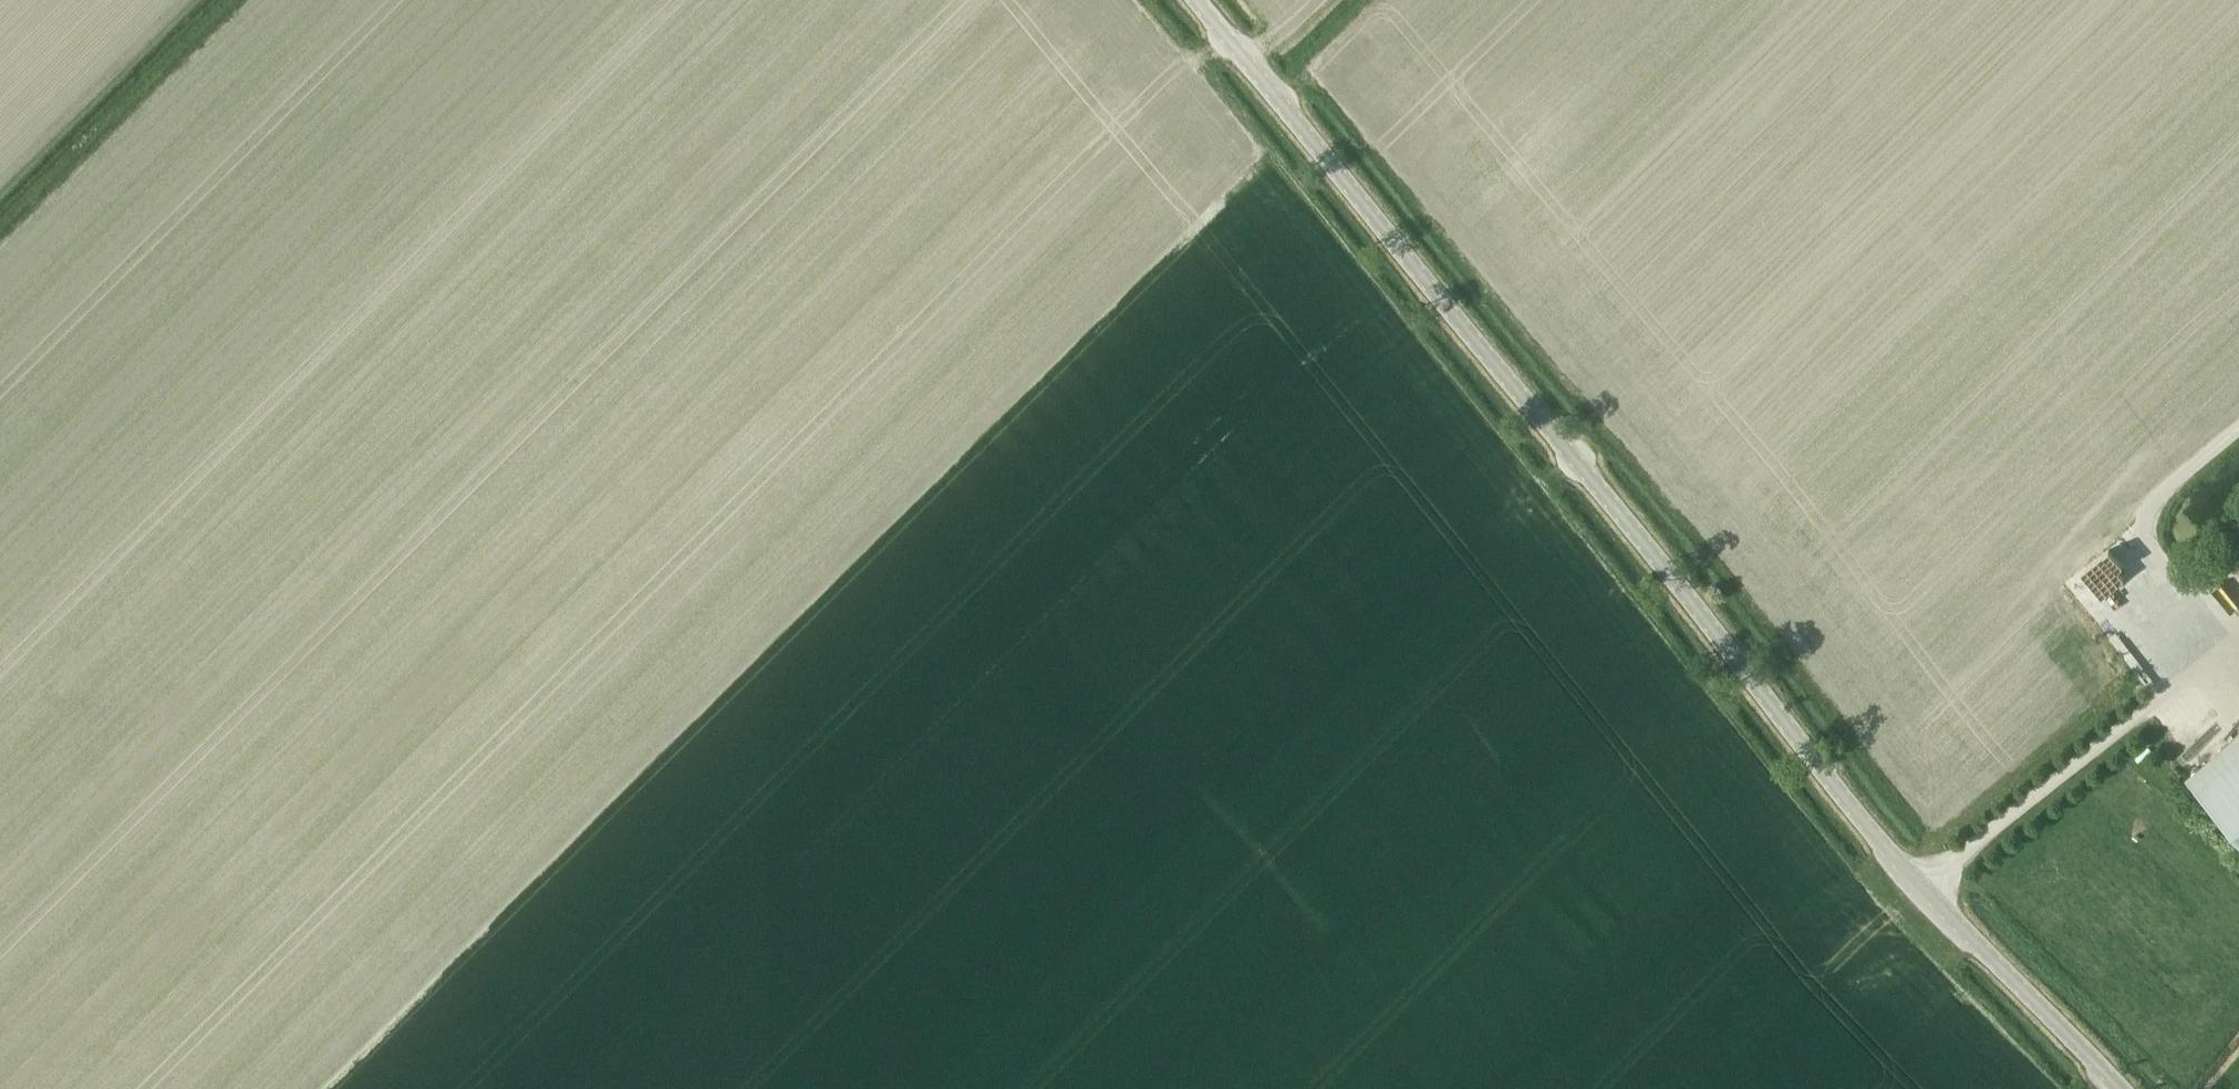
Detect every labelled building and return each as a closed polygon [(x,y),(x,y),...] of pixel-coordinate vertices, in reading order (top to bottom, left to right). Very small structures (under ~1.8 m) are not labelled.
[(2197,783),(2238,831),(2238,746),(2197,783)]
